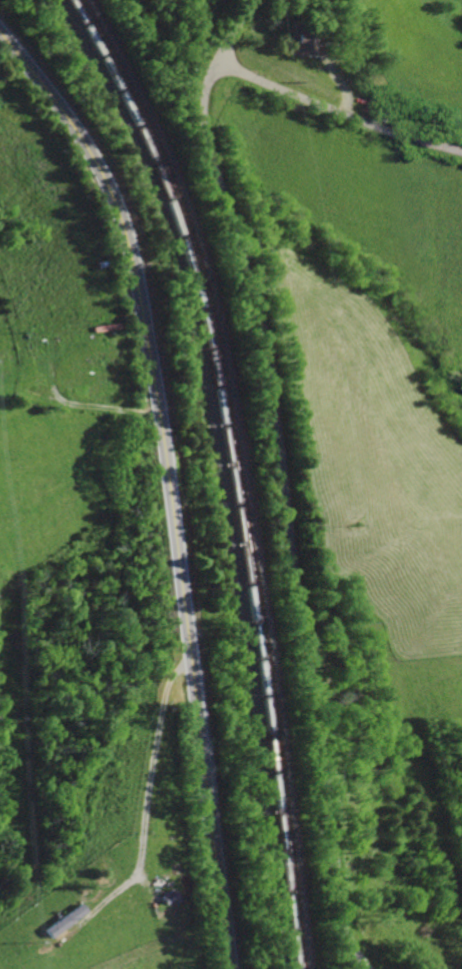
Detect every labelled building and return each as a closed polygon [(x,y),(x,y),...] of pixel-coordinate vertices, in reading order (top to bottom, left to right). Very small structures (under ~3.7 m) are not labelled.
[(79,916),(74,907),(35,929),(40,938),(79,916)]
